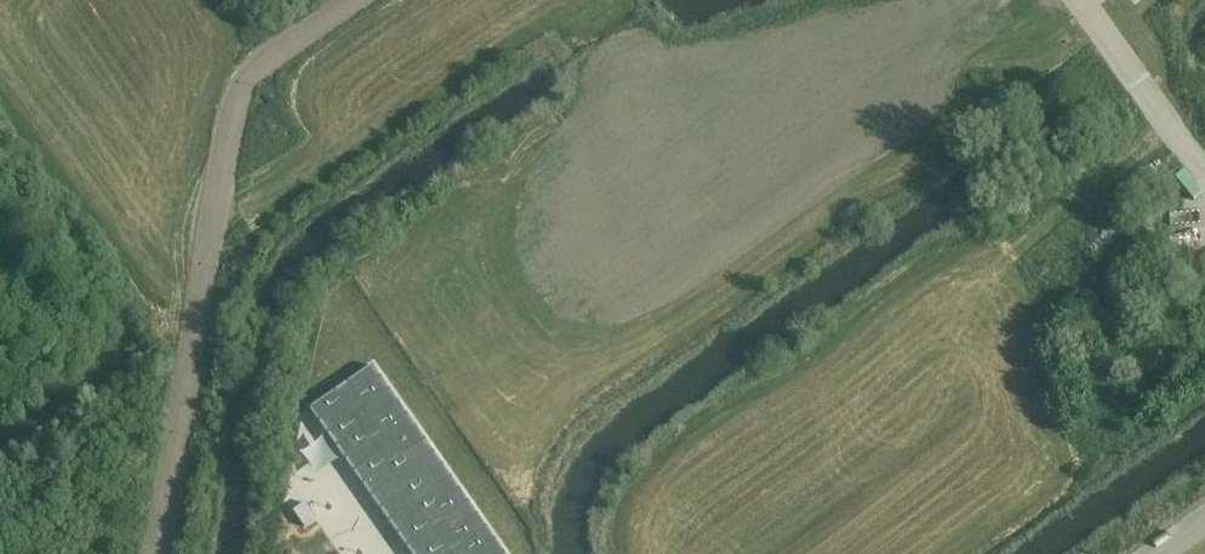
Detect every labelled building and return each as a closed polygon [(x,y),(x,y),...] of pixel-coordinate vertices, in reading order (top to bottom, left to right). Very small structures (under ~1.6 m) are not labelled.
[(375,368),(313,412),(413,553),(506,553),(375,368)]
